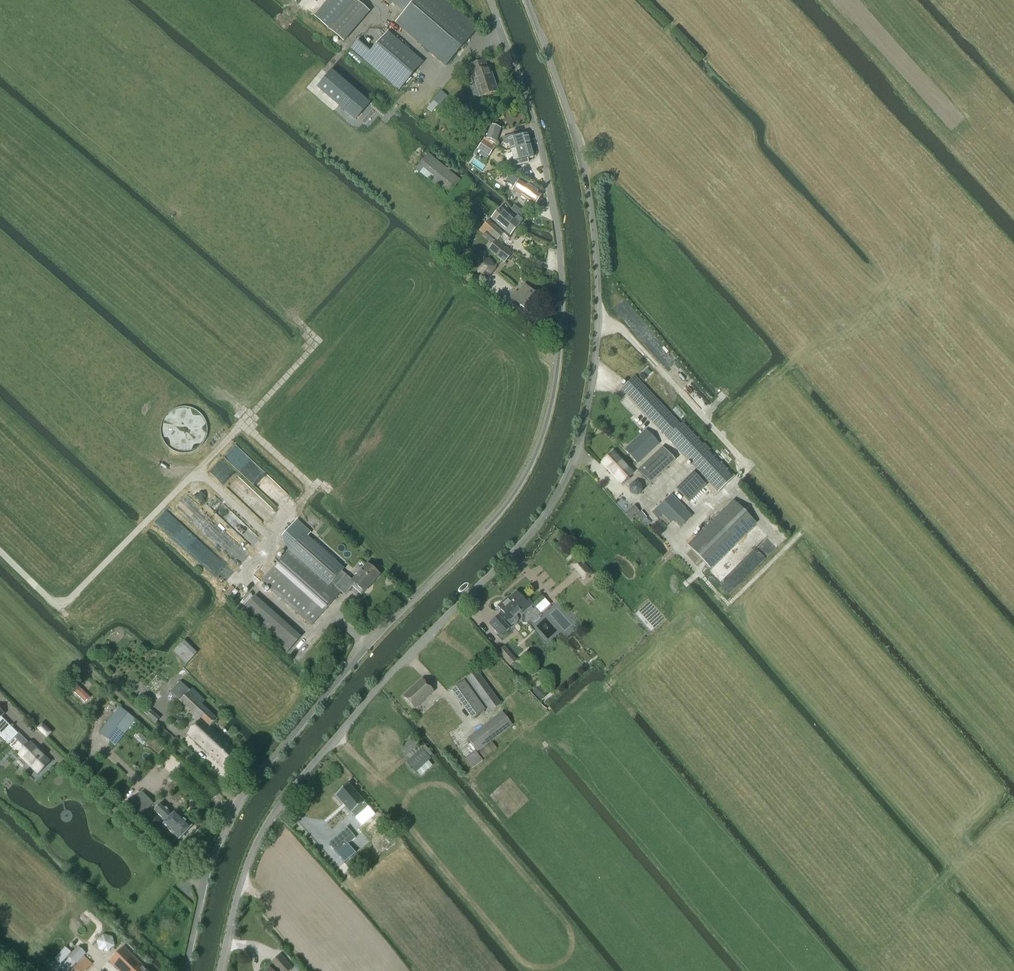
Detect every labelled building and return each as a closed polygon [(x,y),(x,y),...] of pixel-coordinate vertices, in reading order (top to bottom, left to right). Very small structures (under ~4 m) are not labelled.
[(456,53),(476,30),(441,0),(389,0),(403,13),(394,23),(445,66),(456,53)] [(398,90),(416,70),(381,39),(363,60),(398,90)] [(481,96),(497,91),(489,67),(486,68),(484,61),(468,66),(471,74),(473,73),(481,96)] [(369,104),(355,91),(331,71),(318,87),(339,105),(356,119),(369,104)] [(495,141),(500,128),(491,125),(486,138),(495,141)] [(517,133),(502,138),(503,144),(506,145),(509,144),(511,151),(515,150),(530,146),(527,134),(518,136),(517,133)] [(489,156),(495,147),(482,139),(476,148),(489,156)] [(528,163),(527,158),(533,157),(530,146),(515,150),(511,151),(515,166),(528,163)] [(448,195),(460,180),(428,153),(416,168),(448,195)] [(515,187),(513,190),(518,193),(535,204),(541,193),(519,179),(515,187)] [(501,208),(492,219),(498,224),(510,234),(519,224),(514,219),(507,213),(501,208)] [(514,219),(519,224),(523,219),(517,214),(514,219)] [(497,240),(503,233),(488,220),(482,226),(497,240)] [(504,262),(512,252),(496,240),(488,249),(504,262)] [(529,312),(541,297),(525,284),(517,292),(516,291),(511,297),(514,300),(529,312)] [(635,375),(621,388),(652,421),(692,465),(717,491),(734,475),(709,449),(684,421),(680,424),(665,408),(635,375)] [(637,463),(659,443),(646,429),(624,449),(637,463)] [(662,446),(637,470),(650,484),(675,460),(662,446)] [(621,484),(633,473),(613,452),(601,463),(621,484)] [(693,472),(677,488),(689,501),(706,485),(693,472)] [(637,496),(642,491),(641,484),(634,482),(628,487),(630,494),(637,496)] [(671,494),(652,513),(657,518),(662,514),(670,523),(673,520),(685,509),(671,494)] [(710,568),(756,522),(733,500),(688,545),(710,568)] [(287,552),(261,581),(312,625),(341,592),(345,595),(355,584),(364,591),(379,574),(367,563),(352,580),(341,571),(343,569),(306,537),(311,532),(297,520),(282,537),(287,552)] [(585,580),(592,573),(579,558),(571,565),(585,580)] [(498,616),(489,624),(500,636),(509,628),(508,627),(513,623),(515,623),(517,622),(518,620),(518,618),(517,617),(516,615),(521,610),(523,612),(531,605),(532,604),(531,603),(526,597),(524,600),(516,591),(514,593),(504,602),(503,601),(497,606),(504,613),(499,617),(498,616)] [(532,604),(531,605),(534,608),(535,607),(540,613),(550,605),(545,599),(541,594),(531,603),(532,604)] [(199,650),(186,637),(174,649),(187,662),(199,650)] [(517,660),(505,646),(498,652),(510,666),(517,660)] [(490,712),(501,704),(477,671),(466,678),(490,712)] [(422,679),(404,696),(415,708),(433,691),(422,679)] [(473,718),(485,710),(464,680),(452,688),(473,718)] [(180,681),(170,691),(201,720),(188,734),(226,769),(240,755),(222,739),(217,734),(210,727),(217,720),(201,704),(204,700),(192,688),(190,690),(180,681)] [(90,698),(76,684),(71,690),(85,703),(90,698)] [(120,706),(99,732),(116,746),(136,720),(120,706)] [(8,744),(14,738),(25,748),(19,754),(38,773),(50,761),(31,743),(29,744),(18,733),(18,734),(1,717),(4,714),(0,710),(0,736),(8,744)] [(512,724),(502,712),(467,738),(477,751),(512,724)] [(440,762),(420,739),(405,751),(415,763),(411,766),(421,778),(440,762)] [(348,784),(336,795),(355,818),(368,807),(348,784)] [(154,803),(142,792),(126,807),(137,819),(154,803)] [(179,840),(192,827),(176,811),(173,814),(161,803),(154,810),(166,821),(163,824),(179,840)] [(347,827),(328,844),(336,853),(345,845),(355,837),(347,827)] [(345,845),(336,853),(344,863),(354,855),(345,845)] [(76,964),(86,953),(78,946),(69,957),(76,964)] [(142,968),(144,966),(124,946),(109,961),(119,970),(145,970),(142,968)] [(291,968),(280,955),(273,962),(277,967),(273,970),(270,967),(266,970),(288,970),(291,968)]
